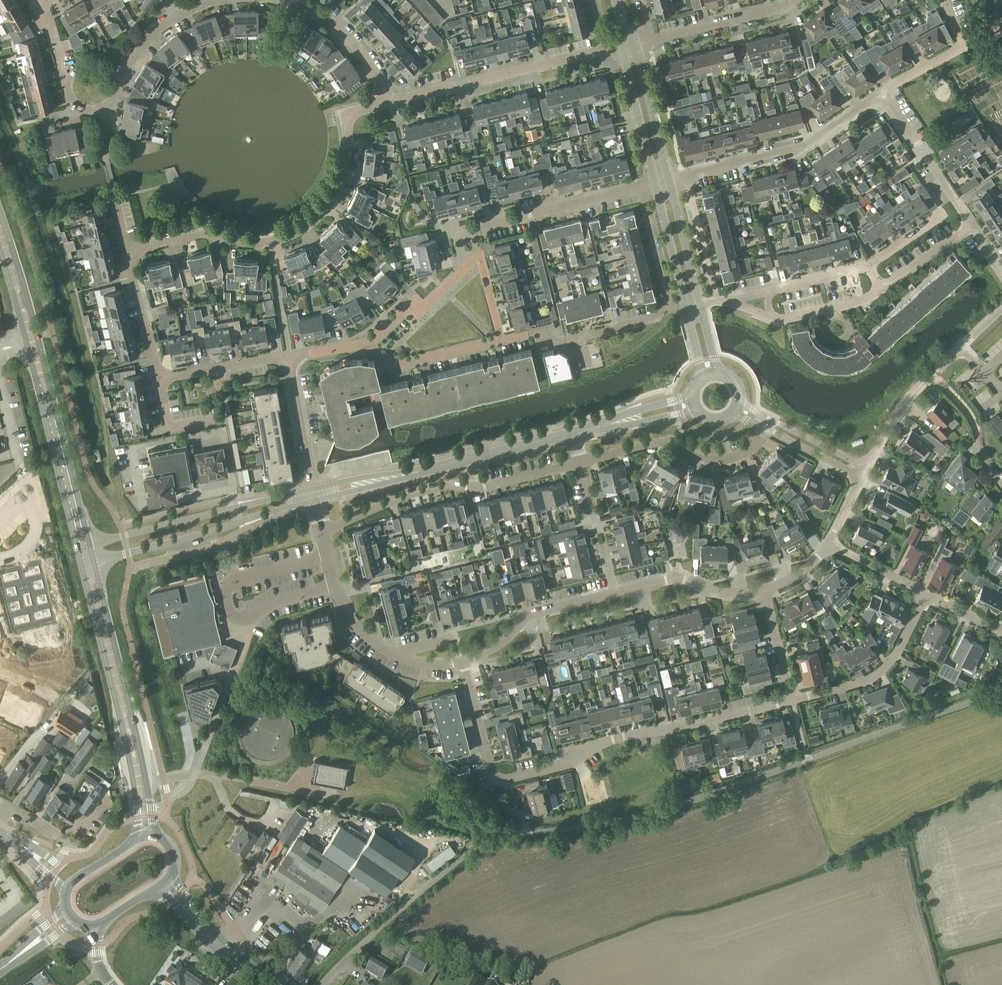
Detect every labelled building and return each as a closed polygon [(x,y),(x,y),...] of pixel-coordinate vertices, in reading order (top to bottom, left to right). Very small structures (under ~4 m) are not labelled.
[(15,1),(15,0),(0,0),(0,10),(15,1)] [(93,15),(85,0),(84,0),(75,6),(86,25),(96,19),(93,15)] [(93,15),(103,10),(97,0),(85,0),(93,15)] [(103,10),(106,15),(115,9),(110,0),(97,0),(103,10)] [(115,9),(124,4),(122,0),(110,0),(115,9)] [(140,6),(145,10),(153,0),(145,0),(140,6)] [(369,2),(356,14),(360,19),(362,17),(365,21),(386,2),(384,0),(367,0),(369,2)] [(402,3),(408,9),(412,5),(408,0),(405,0),(402,3)] [(432,4),(428,0),(419,8),(423,12),(432,4)] [(569,15),(584,11),(582,0),(566,4),(569,15)] [(651,5),(654,16),(671,12),(670,7),(673,6),(671,0),(670,0),(651,5)] [(693,9),(702,7),(700,0),(691,0),(693,9)] [(848,29),(849,29),(855,25),(859,22),(859,19),(854,11),(855,9),(859,6),(854,0),(839,0),(841,2),(834,7),(848,29)] [(859,6),(863,13),(868,9),(869,10),(873,11),(882,4),(883,4),(880,0),(854,0),(859,6)] [(887,8),(896,3),(896,0),(882,0),(887,8)] [(999,13),(1001,11),(1001,0),(992,0),(999,13)] [(0,10),(0,21),(1,22),(21,11),(15,1),(0,10)] [(386,2),(365,21),(373,30),(392,12),(394,11),(386,2)] [(427,17),(436,9),(432,4),(423,12),(427,17)] [(70,35),(86,25),(75,6),(64,12),(65,13),(60,16),(70,35)] [(814,15),(826,34),(827,36),(831,33),(833,33),(836,38),(846,31),(848,29),(834,7),(826,13),(823,9),(814,15)] [(431,21),(440,13),(436,9),(427,17),(431,21)] [(923,27),(934,47),(945,41),(944,39),(951,36),(937,10),(927,15),(926,19),(929,24),(923,27)] [(9,31),(13,37),(19,34),(30,27),(27,21),(21,11),(1,22),(7,32),(9,31)] [(235,33),(246,33),(246,11),(234,11),(234,13),(224,14),(229,38),(235,37),(235,33)] [(246,11),(246,33),(258,32),(258,36),(265,36),(265,12),(258,13),(258,11),(246,11)] [(572,25),(587,21),(584,11),(569,15),(572,25)] [(392,12),(373,30),(381,38),(394,26),(397,23),(399,21),(392,12)] [(440,13),(431,21),(435,26),(444,18),(440,13)] [(224,39),(229,38),(224,14),(216,17),(215,15),(204,19),(212,39),(222,35),(224,39)] [(819,39),(826,34),(814,15),(804,22),(809,29),(806,31),(809,36),(807,37),(811,52),(822,49),(819,39)] [(418,20),(423,25),(427,22),(422,16),(418,20)] [(399,21),(397,23),(400,27),(405,22),(402,18),(399,21)] [(448,21),(442,25),(446,29),(462,25),(460,18),(448,21)] [(512,27),(514,34),(518,53),(530,50),(526,32),(533,30),(530,18),(524,19),(525,24),(512,27)] [(193,25),(185,28),(197,50),(202,47),(201,43),(212,39),(204,19),(193,23),(193,25)] [(587,21),(572,25),(574,36),(589,32),(587,21)] [(934,47),(923,27),(921,23),(913,28),(911,25),(902,30),(909,42),(914,39),(915,41),(916,40),(923,52),(934,47)] [(111,36),(117,33),(114,29),(111,24),(105,27),(111,36)] [(862,36),(855,25),(849,29),(856,39),(862,36)] [(323,35),(313,28),(312,30),(306,26),(292,45),(299,49),(301,46),(310,53),(323,35)] [(384,50),(402,34),(394,26),(381,38),(388,46),(384,50)] [(20,46),(21,53),(39,48),(36,37),(30,27),(19,34),(13,37),(13,43),(19,42),(20,46)] [(177,33),(167,40),(181,57),(190,50),(193,53),(197,50),(185,28),(178,34),(177,33)] [(427,34),(431,39),(437,33),(433,29),(427,34)] [(902,46),(909,42),(902,30),(893,35),(891,39),(895,46),(894,48),(890,50),(899,66),(899,65),(909,60),(902,46)] [(402,34),(384,50),(391,59),(409,43),(406,39),(409,36),(405,31),(402,34)] [(777,34),(781,51),(788,49),(789,56),(794,55),(794,57),(801,55),(798,44),(792,45),(788,31),(777,34)] [(504,38),(508,55),(518,52),(518,53),(514,34),(514,35),(508,36),(504,38)] [(777,34),(767,36),(773,60),(783,57),(781,51),(777,34)] [(321,67),(339,49),(332,44),(333,42),(323,35),(310,53),(320,59),(317,63),(321,67)] [(456,36),(450,38),(452,45),(453,50),(455,58),(463,56),(464,63),(465,66),(477,63),(472,45),(470,37),(461,39),(461,40),(457,41),(456,36)] [(768,61),(773,60),(767,36),(756,39),(761,56),(767,54),(768,61)] [(487,42),(483,43),(487,60),(497,57),(493,40),(492,37),(486,38),(487,42)] [(493,40),(497,57),(508,55),(504,38),(499,39),(493,40)] [(763,65),(761,56),(756,39),(746,41),(749,56),(743,58),(746,69),(746,72),(753,70),(753,68),(763,65)] [(159,50),(152,55),(171,72),(175,67),(172,64),(181,57),(167,40),(158,48),(159,50)] [(409,43),(391,59),(399,67),(417,51),(421,48),(417,44),(413,47),(409,43)] [(472,45),(477,63),(477,62),(487,60),(483,43),(478,44),(473,45),(472,45)] [(899,66),(890,50),(886,52),(884,52),(880,45),(876,44),(865,50),(873,61),(880,57),(888,71),(898,66),(899,66)] [(746,69),(743,58),(736,59),(732,45),(722,47),(726,64),(728,71),(738,69),(739,71),(746,69)] [(720,66),(726,64),(722,47),(711,50),(717,74),(722,73),(720,66)] [(21,53),(16,54),(18,64),(24,63),(41,59),(39,48),(21,53)] [(335,78),(353,66),(346,56),(344,57),(339,49),(321,67),(325,71),(328,69),(335,78)] [(874,63),(873,61),(865,50),(865,49),(852,58),(859,68),(855,72),(864,86),(874,80),(866,68),(874,63)] [(713,75),(717,74),(711,50),(701,53),(705,70),(711,68),(713,75)] [(838,50),(830,53),(834,60),(841,57),(838,50)] [(419,66),(423,70),(432,61),(425,53),(421,56),(417,51),(399,67),(407,76),(419,66)] [(699,71),(705,70),(701,53),(690,55),(696,79),(701,78),(699,71)] [(815,66),(812,54),(805,56),(809,70),(815,66)] [(175,75),(171,72),(152,55),(148,63),(146,62),(140,72),(158,84),(164,74),(172,79),(175,75)] [(692,80),(696,79),(690,55),(680,58),(684,75),(690,73),(692,80)] [(674,78),(684,75),(680,58),(669,61),(670,64),(663,65),(668,85),(675,83),(674,78)] [(27,73),(44,69),(41,59),(24,63),(27,73)] [(791,68),(801,66),(800,59),(790,61),(791,68)] [(353,66),(335,78),(341,87),(338,90),(343,96),(362,82),(358,77),(360,75),(353,66)] [(24,85),(46,80),(44,69),(27,73),(21,75),(24,85)] [(864,86),(855,72),(849,75),(846,71),(842,73),(839,70),(833,74),(840,84),(846,80),(855,93),(864,86)] [(152,93),(158,84),(140,72),(133,83),(135,84),(130,92),(154,101),(156,96),(152,93)] [(820,95),(830,110),(839,103),(833,95),(841,89),(830,72),(819,80),(825,89),(824,89),(825,91),(820,95)] [(804,75),(795,77),(798,85),(806,83),(804,75)] [(588,81),(593,99),(599,97),(602,99),(610,97),(609,92),(606,79),(600,81),(600,78),(588,81)] [(26,96),(49,90),(46,80),(24,85),(26,96)] [(592,99),(593,99),(588,81),(578,84),(582,101),(592,98),(592,99)] [(572,104),(582,101),(578,84),(567,86),(572,104)] [(733,92),(741,90),(739,84),(731,86),(733,92)] [(573,109),(572,104),(567,86),(557,89),(561,107),(563,112),(573,109)] [(555,108),(561,107),(557,89),(545,91),(547,97),(539,99),(542,111),(545,111),(547,116),(555,114),(554,110),(555,108)] [(49,90),(26,96),(31,114),(52,108),(50,102),(52,102),(49,90)] [(701,94),(702,100),(712,98),(710,91),(701,94)] [(152,106),(154,101),(130,92),(128,101),(127,100),(124,112),(145,116),(148,105),(152,106)] [(515,95),(520,113),(526,111),(528,113),(531,123),(542,120),(538,108),(531,109),(526,92),(515,95)] [(830,110),(820,95),(815,98),(810,92),(805,96),(804,94),(799,98),(803,109),(811,104),(819,117),(830,110)] [(991,108),(996,105),(989,93),(972,102),(984,123),(996,117),(991,108)] [(519,113),(520,113),(515,95),(505,98),(512,125),(516,124),(513,114),(519,112),(519,113)] [(689,96),(681,98),(683,105),(691,103),(689,96)] [(507,127),(512,125),(505,98),(494,101),(499,118),(505,116),(507,127)] [(501,128),(499,118),(494,101),(484,103),(488,121),(488,120),(494,119),(497,129),(501,128)] [(801,113),(796,102),(787,104),(789,111),(783,113),(787,130),(798,127),(797,125),(803,123),(801,113)] [(482,122),(488,121),(484,103),(472,106),(477,123),(469,125),(470,129),(473,137),(478,136),(477,131),(482,130),(480,125),(482,122)] [(755,119),(754,113),(752,105),(748,107),(750,116),(756,141),(757,141),(756,137),(766,135),(762,118),(755,119)] [(787,130),(783,113),(776,114),(775,107),(770,108),(776,132),(787,130)] [(766,135),(776,132),(770,108),(766,109),(768,116),(762,118),(766,135)] [(143,128),(145,116),(124,112),(122,124),(123,124),(122,131),(147,137),(149,129),(143,128)] [(458,113),(447,116),(452,134),(453,134),(454,135),(460,134),(462,139),(466,138),(468,143),(473,141),(473,137),(470,129),(463,131),(458,113)] [(604,118),(603,113),(596,114),(600,128),(612,124),(610,117),(604,118)] [(451,134),(452,134),(447,116),(447,117),(437,119),(441,136),(444,147),(448,146),(445,135),(451,134)] [(746,119),(740,121),(742,127),(746,144),(756,141),(750,116),(746,117),(746,119)] [(439,148),(444,147),(441,136),(437,119),(426,122),(430,139),(437,137),(439,148)] [(416,124),(420,142),(421,145),(427,143),(431,142),(430,139),(426,122),(416,124)] [(586,131),(584,122),(577,124),(579,133),(586,131)] [(719,125),(721,132),(725,149),(735,147),(729,123),(729,122),(719,125)] [(880,125),(870,131),(886,154),(889,151),(885,146),(891,141),(898,136),(888,122),(881,126),(880,125)] [(573,123),(562,125),(563,136),(574,134),(573,123)] [(414,144),(420,142),(416,124),(404,127),(407,138),(400,140),(404,156),(414,154),(412,146),(414,144)] [(967,130),(966,130),(968,132),(967,132),(977,147),(980,151),(985,148),(991,143),(994,147),(997,145),(988,130),(982,134),(977,126),(975,127),(975,126),(967,130)] [(63,130),(68,151),(79,148),(80,152),(88,150),(82,127),(75,129),(75,127),(63,130)] [(521,130),(524,141),(535,138),(532,127),(521,130)] [(613,127),(601,130),(603,138),(615,135),(613,127)] [(713,127),(708,128),(714,152),(725,149),(721,132),(715,134),(713,127)] [(736,128),(731,129),(735,147),(746,144),(742,127),(736,128)] [(698,130),(700,137),(704,154),(714,152),(708,128),(698,130)] [(57,154),(68,151),(63,130),(51,133),(52,135),(45,136),(51,159),(58,158),(57,154)] [(886,154),(870,131),(861,137),(870,150),(876,146),(882,156),(886,154)] [(958,136),(956,137),(973,161),(976,166),(980,164),(971,151),(977,147),(967,132),(963,135),(962,134),(958,136)] [(689,136),(681,138),(686,156),(692,154),(693,157),(704,154),(700,137),(690,140),(689,136)] [(839,143),(854,165),(858,163),(856,160),(861,157),(853,143),(848,137),(839,143)] [(874,155),(870,150),(861,137),(853,143),(861,157),(865,162),(874,155)] [(969,164),(973,161),(956,137),(955,138),(951,141),(952,143),(948,145),(961,164),(962,166),(968,162),(969,164)] [(363,159),(383,161),(384,155),(393,154),(394,143),(378,142),(377,149),(373,149),(373,147),(367,146),(366,148),(365,148),(365,151),(364,150),(363,159)] [(850,168),(854,165),(839,143),(830,149),(839,162),(841,165),(847,162),(850,168)] [(940,151),(938,152),(945,162),(944,162),(951,172),(954,170),(953,169),(955,167),(961,164),(948,145),(947,146),(946,144),(939,150),(940,151)] [(830,168),(839,162),(830,149),(821,155),(830,168)] [(599,151),(595,152),(597,159),(598,162),(602,179),(612,177),(613,177),(608,159),(608,160),(602,161),(599,151)] [(578,152),(573,153),(574,157),(576,164),(577,168),(581,185),(592,182),(586,161),(580,163),(579,156),(578,152)] [(608,159),(613,177),(624,174),(623,172),(629,170),(626,158),(625,158),(624,153),(616,155),(615,158),(608,159)] [(815,166),(807,172),(812,184),(822,178),(827,184),(833,180),(837,185),(840,182),(832,171),(830,168),(821,155),(812,162),(815,166)] [(526,169),(532,191),(543,188),(540,177),(547,175),(543,157),(537,158),(539,163),(534,164),(534,167),(526,169)] [(382,172),(383,161),(363,159),(362,167),(363,167),(363,170),(364,170),(364,171),(370,172),(371,171),(374,171),(374,179),(386,180),(387,172),(382,172)] [(592,159),(586,161),(592,182),(602,179),(598,162),(597,159),(592,160),(592,159)] [(550,161),(544,162),(548,175),(555,173),(559,191),(571,188),(566,170),(565,164),(557,166),(556,165),(551,166),(550,161)] [(532,191),(526,169),(520,171),(518,165),(514,166),(521,193),(531,191),(532,191)] [(511,196),(521,193),(514,166),(510,167),(511,172),(505,174),(506,179),(511,197),(511,196)] [(571,187),(581,185),(577,168),(567,170),(566,170),(571,188),(571,187)] [(795,168),(783,171),(787,186),(788,189),(799,186),(799,187),(812,184),(807,172),(806,171),(796,174),(795,168)] [(835,169),(832,171),(840,182),(843,180),(835,169)] [(48,178),(55,176),(53,170),(46,172),(48,178)] [(484,171),(487,184),(490,196),(498,194),(499,199),(511,197),(506,179),(499,180),(497,179),(496,174),(491,175),(490,170),(484,171)] [(777,189),(778,193),(784,191),(784,193),(787,194),(789,193),(788,189),(787,186),(783,171),(773,173),(777,189)] [(473,182),(464,184),(465,189),(470,207),(481,204),(477,186),(484,185),(481,172),(476,173),(477,178),(472,180),(473,182)] [(762,176),(768,199),(772,198),(771,194),(778,193),(777,189),(773,173),(762,176)] [(751,203),(768,199),(762,176),(751,179),(752,185),(747,186),(750,199),(751,203)] [(975,176),(971,179),(975,185),(979,182),(975,176)] [(977,208),(978,208),(992,198),(996,196),(990,186),(995,183),(991,177),(976,188),(979,193),(971,199),(972,200),(975,208),(975,209),(977,208)] [(960,186),(964,192),(975,185),(971,179),(960,186)] [(470,207),(465,189),(459,191),(457,180),(452,181),(455,192),(459,209),(470,206),(470,207)] [(449,211),(459,209),(455,192),(452,181),(448,182),(451,193),(445,194),(444,194),(449,212),(449,211)] [(861,181),(854,185),(858,192),(865,188),(861,181)] [(877,186),(881,192),(888,188),(884,182),(877,186)] [(449,212),(444,194),(438,196),(436,194),(434,189),(430,190),(428,185),(422,187),(426,199),(433,197),(438,215),(449,212)] [(351,197),(370,206),(372,201),(377,202),(379,198),(383,200),(386,193),(371,186),(368,193),(365,191),(365,190),(359,187),(359,188),(358,187),(356,190),(355,189),(351,197)] [(744,201),(750,199),(747,186),(741,188),(744,201)] [(903,190),(918,213),(928,206),(925,201),(930,198),(922,187),(911,194),(906,188),(903,190)] [(723,188),(702,193),(705,204),(734,197),(733,193),(725,195),(723,188)] [(904,199),(898,202),(909,219),(918,213),(903,190),(900,192),(904,199)] [(978,208),(984,217),(999,207),(1001,205),(1001,204),(999,199),(1001,197),(1000,194),(996,196),(992,198),(978,208)] [(367,211),(370,206),(351,197),(348,204),(349,205),(347,207),(348,208),(348,209),(354,212),(355,211),(358,213),(355,219),(369,227),(373,220),(369,218),(371,215),(367,211)] [(705,204),(707,215),(725,211),(723,205),(725,204),(727,203),(735,201),(734,197),(705,204)] [(888,200),(885,202),(900,225),(909,219),(898,202),(893,206),(888,200)] [(886,211),(880,214),(891,231),(900,225),(885,202),(882,205),(886,211)] [(984,217),(990,226),(1001,218),(1001,205),(999,207),(984,217)] [(86,224),(103,220),(103,218),(106,217),(104,208),(91,211),(90,207),(84,209),(85,212),(83,213),(86,224)] [(803,214),(801,207),(793,209),(795,216),(803,214)] [(868,209),(865,211),(867,214),(882,237),(891,231),(880,214),(877,210),(871,214),(868,209)] [(606,225),(607,229),(619,226),(636,221),(633,210),(623,213),(623,211),(613,213),(615,221),(614,223),(606,225)] [(725,211),(707,215),(710,225),(731,220),(739,218),(738,214),(730,216),(728,216),(726,216),(725,211)] [(873,243),(882,237),(867,214),(864,217),(867,222),(861,226),(862,227),(857,231),(864,242),(869,238),(873,243)] [(602,230),(600,220),(597,221),(596,217),(590,219),(593,232),(602,230)] [(567,222),(572,241),(590,237),(586,220),(580,222),(580,218),(567,222)] [(990,226),(996,235),(1001,231),(1001,218),(990,226)] [(89,235),(106,230),(103,220),(86,224),(81,226),(83,236),(89,235)] [(731,220),(710,225),(713,236),(730,231),(729,225),(732,225),(732,224),(731,220)] [(620,230),(621,236),(639,232),(636,221),(619,226),(607,229),(608,233),(620,230)] [(333,223),(327,229),(341,244),(345,240),(348,244),(349,243),(352,246),(361,237),(350,226),(345,231),(342,228),(343,227),(338,222),(337,223),(337,222),(334,224),(333,223)] [(567,222),(556,224),(560,244),(568,242),(570,252),(575,251),(572,241),(567,222)] [(835,222),(832,222),(833,227),(840,255),(852,253),(850,247),(861,244),(855,232),(847,234),(846,230),(838,232),(837,226),(835,222)] [(830,235),(825,236),(825,237),(825,238),(826,243),(830,258),(840,255),(833,227),(832,223),(827,224),(830,235)] [(543,248),(560,244),(556,224),(543,228),(544,231),(539,232),(543,248)] [(321,238),(320,239),(325,244),(326,243),(328,246),(323,251),(331,260),(334,263),(336,265),(344,257),(341,254),(347,249),(341,244),(327,229),(321,234),(322,235),(320,237),(321,238)] [(91,245),(108,241),(106,230),(89,235),(91,245)] [(816,230),(812,231),(815,242),(816,245),(819,261),(830,258),(826,243),(825,238),(825,237),(818,239),(816,230)] [(730,231),(713,236),(715,246),(736,241),(735,237),(735,236),(731,237),(730,231)] [(811,243),(804,244),(805,248),(809,263),(819,261),(816,245),(815,242),(812,231),(808,232),(811,243)] [(429,240),(425,232),(401,238),(403,246),(410,245),(412,256),(441,249),(440,249),(438,245),(437,241),(436,242),(435,238),(429,240)] [(611,246),(612,250),(624,247),(641,242),(639,232),(621,236),(623,242),(619,243),(619,244),(611,246)] [(795,235),(791,236),(795,251),(799,266),(809,263),(805,248),(804,244),(798,246),(795,235)] [(787,269),(799,266),(795,251),(791,236),(787,237),(790,248),(777,251),(777,253),(776,253),(780,267),(786,265),(787,269)] [(531,239),(534,251),(540,250),(537,238),(531,239)] [(715,246),(718,257),(735,252),(734,247),(736,246),(737,245),(745,243),(744,239),(736,241),(715,246)] [(494,261),(512,256),(520,254),(517,240),(495,246),(496,252),(492,253),(494,261)] [(88,257),(111,251),(108,241),(91,245),(85,247),(88,257)] [(625,252),(626,257),(644,253),(641,242),(624,247),(612,250),(613,253),(621,252),(621,253),(625,252)] [(302,247),(294,250),(302,269),(312,265),(314,269),(321,266),(316,255),(309,258),(308,254),(309,254),(306,248),(305,248),(305,247),(302,248),(302,247)] [(206,249),(199,251),(204,271),(206,280),(216,277),(223,276),(223,272),(220,260),(213,261),(212,258),(213,257),(211,251),(210,251),(210,250),(207,251),(206,249)] [(441,249),(412,256),(417,277),(436,272),(434,263),(441,262),(440,258),(441,258),(441,254),(440,250),(441,249)] [(305,276),(302,269),(294,250),(286,253),(287,254),(284,256),(284,257),(283,257),(286,264),(287,263),(289,267),(282,269),(288,284),(298,280),(297,276),(305,276)] [(90,268),(114,262),(111,251),(88,257),(90,268)] [(193,274),(203,271),(199,251),(191,253),(191,255),(188,255),(188,256),(187,257),(189,263),(190,263),(191,267),(184,268),(188,284),(195,282),(193,274)] [(718,257),(721,267),(738,263),(749,260),(748,256),(740,258),(738,258),(737,258),(735,252),(718,257)] [(644,253),(626,257),(628,263),(624,264),(624,265),(617,267),(618,271),(626,269),(629,268),(646,263),(644,253)] [(969,268),(956,253),(864,334),(861,331),(853,338),(858,344),(854,347),(853,347),(845,350),(843,351),(833,351),(831,351),(824,348),(822,347),(815,341),(813,339),(809,332),(809,330),(808,325),(790,328),(792,336),(792,337),(800,351),(801,352),(813,362),(814,363),(829,368),(831,369),(846,368),(848,368),(862,362),(864,362),(870,356),(868,354),(875,348),(877,351),(883,345),(883,344),(892,337),(904,327),(903,326),(912,319),(924,309),(924,308),(932,301),(933,301),(945,291),(944,290),(953,283),(965,273),(965,272),(969,268)] [(773,268),(770,255),(763,256),(766,270),(773,268)] [(500,268),(502,273),(516,270),(512,256),(494,261),(496,269),(500,268)] [(226,287),(234,288),(238,288),(240,279),(245,279),(245,259),(238,259),(238,260),(235,260),(235,261),(233,261),(233,268),(234,268),(234,271),(227,271),(226,287)] [(245,259),(245,279),(255,280),(255,289),(266,289),(267,273),(257,272),(257,268),(258,269),(258,262),(257,262),(257,261),(254,260),(254,259),(245,259)] [(166,260),(158,262),(163,282),(164,287),(175,285),(176,287),(183,285),(179,270),(172,271),(171,268),(172,267),(170,261),(169,261),(169,260),(166,261),(166,260)] [(375,279),(391,296),(390,295),(393,292),(396,289),(395,288),(398,285),(393,281),(399,274),(386,260),(380,266),(384,271),(375,279)] [(742,266),(750,264),(749,260),(738,263),(721,267),(723,279),(741,274),(739,268),(741,267),(742,266)] [(114,262),(90,268),(94,285),(113,280),(112,274),(120,272),(118,263),(114,264),(114,262)] [(154,284),(163,282),(158,262),(150,264),(150,265),(147,265),(147,267),(146,267),(148,274),(149,273),(150,277),(144,278),(147,287),(154,286),(154,284)] [(600,263),(601,275),(611,274),(610,262),(600,263)] [(646,263),(629,268),(632,278),(649,274),(646,263)] [(581,275),(593,272),(591,266),(580,269),(581,275)] [(499,280),(501,288),(519,284),(528,281),(525,268),(516,270),(502,273),(503,279),(499,280)] [(567,279),(566,272),(558,274),(559,281),(567,279)] [(630,286),(622,288),(623,292),(634,289),(652,284),(649,274),(632,278),(628,279),(630,285),(630,286)] [(391,296),(375,279),(367,287),(363,284),(358,287),(369,304),(377,298),(380,302),(383,299),(383,300),(387,298),(390,295),(391,296)] [(579,296),(574,297),(579,317),(590,314),(586,294),(582,280),(578,281),(581,292),(578,292),(579,296)] [(106,305),(123,300),(123,298),(126,297),(124,288),(116,290),(114,284),(100,288),(101,294),(103,293),(106,305)] [(507,295),(509,301),(523,297),(530,295),(529,291),(527,290),(521,291),(519,284),(501,288),(503,296),(507,295)] [(630,294),(632,301),(637,300),(655,296),(652,284),(623,292),(624,295),(630,294)] [(369,304),(358,287),(357,285),(347,291),(346,293),(347,294),(342,297),(345,302),(355,323),(356,323),(355,321),(358,319),(362,317),(361,316),(365,314),(362,309),(369,304)] [(586,294),(590,314),(603,311),(602,307),(608,306),(603,290),(586,294)] [(617,305),(614,294),(608,295),(611,307),(617,305)] [(506,307),(508,315),(526,311),(524,303),(530,301),(531,300),(530,295),(523,297),(509,301),(510,306),(506,307)] [(567,320),(579,317),(574,297),(556,302),(560,318),(566,316),(567,320)] [(106,305),(102,306),(105,316),(109,315),(126,311),(123,300),(106,305)] [(355,323),(345,302),(334,307),(332,303),(326,305),(333,324),(341,321),(343,325),(346,323),(347,324),(351,323),(354,322),(355,323)] [(158,313),(170,310),(168,303),(156,306),(158,313)] [(551,319),(557,318),(553,304),(548,305),(551,319)] [(324,327),(333,324),(326,305),(320,307),(322,314),(310,316),(314,338),(314,337),(318,336),(322,335),(322,334),(325,333),(324,327)] [(173,309),(170,310),(158,313),(159,319),(174,315),(173,309)] [(182,310),(181,318),(191,319),(191,310),(182,310)] [(109,315),(105,316),(108,327),(112,326),(129,321),(126,311),(109,315)] [(314,338),(310,316),(298,318),(297,311),(288,313),(292,331),(300,331),(302,337),(305,337),(305,338),(309,338),(313,337),(314,339),(314,338)] [(526,311),(508,315),(510,323),(514,322),(516,328),(535,323),(534,319),(532,318),(531,318),(528,319),(526,311)] [(252,325),(257,349),(264,347),(263,344),(268,343),(266,333),(272,332),(269,317),(263,318),(264,323),(252,325)] [(257,349),(252,325),(240,327),(239,319),(233,320),(236,335),(241,334),(244,347),(249,346),(249,350),(257,349)] [(233,320),(215,323),(216,328),(220,352),(227,350),(227,347),(232,346),(230,336),(236,335),(233,320)] [(112,326),(108,327),(110,337),(131,332),(129,321),(112,326)] [(220,352),(216,328),(204,330),(203,325),(197,326),(200,341),(206,340),(207,350),(212,349),(213,353),(220,352)] [(192,333),(180,335),(184,358),(192,357),(191,353),(196,352),(194,342),(200,341),(197,326),(191,327),(192,333)] [(110,337),(112,348),(117,346),(134,342),(131,332),(110,337)] [(177,359),(184,358),(180,335),(168,337),(172,357),(177,356),(177,359)] [(134,342),(117,346),(120,358),(117,358),(119,364),(133,360),(132,355),(140,353),(138,344),(134,344),(134,342)] [(567,354),(564,352),(565,351),(562,349),(561,350),(558,348),(558,349),(553,350),(542,352),(549,380),(572,374),(568,359),(566,354),(567,354)] [(531,349),(380,387),(376,371),(379,370),(378,365),(375,366),(374,361),(368,360),(368,357),(362,356),(362,359),(359,359),(351,360),(350,360),(349,357),(344,358),(340,360),(340,363),(332,366),(330,368),(328,365),(323,368),(325,371),(320,375),(321,379),(318,380),(320,385),(323,385),(326,397),(325,397),(330,416),(331,419),(333,427),(330,428),(332,434),(335,433),(336,437),(347,441),(353,440),(364,437),(369,435),(378,427),(373,410),(385,407),(388,420),(393,419),(394,421),(402,420),(410,417),(410,415),(442,407),(442,409),(451,407),(459,404),(458,403),(469,400),(469,402),(477,401),(485,398),(485,396),(517,388),(518,390),(526,389),(534,386),(533,384),(539,382),(538,380),(531,349)] [(125,388),(143,384),(142,382),(146,382),(144,372),(136,374),(135,368),(120,371),(121,377),(123,376),(125,388)] [(968,395),(976,404),(989,392),(981,383),(968,395)] [(145,395),(143,384),(125,388),(120,389),(122,399),(127,398),(145,395)] [(254,390),(257,408),(254,408),(264,462),(266,462),(270,480),(293,475),(291,463),(288,463),(287,458),(277,399),(279,398),(277,386),(254,390)] [(129,409),(147,406),(145,395),(127,398),(129,409)] [(951,430),(946,424),(946,421),(952,415),(939,402),(938,404),(935,404),(927,412),(938,424),(933,429),(942,438),(951,430)] [(126,420),(131,419),(148,416),(147,406),(129,409),(124,410),(126,420)] [(235,438),(233,424),(231,412),(226,413),(231,439),(235,438)] [(131,419),(133,431),(131,431),(132,437),(147,435),(146,429),(154,427),(152,418),(149,419),(148,416),(131,419)] [(1001,432),(1001,431),(994,419),(988,423),(997,436),(1001,432)] [(944,444),(928,432),(923,438),(912,430),(905,439),(903,438),(897,447),(904,452),(908,451),(910,453),(911,457),(915,456),(917,458),(928,444),(938,452),(944,444)] [(119,444),(116,432),(110,433),(113,445),(119,444)] [(236,467),(241,467),(236,441),(232,442),(236,467)] [(191,460),(189,460),(186,443),(148,450),(151,468),(158,466),(159,472),(145,475),(150,500),(175,496),(173,483),(179,482),(180,489),(194,486),(193,479),(200,478),(198,464),(194,465),(192,463),(191,460)] [(198,464),(200,478),(201,479),(226,474),(222,449),(196,453),(197,459),(191,460),(192,463),(194,465),(198,464)] [(767,458),(781,475),(790,467),(792,469),(802,461),(787,453),(782,457),(776,450),(767,458)] [(626,454),(627,461),(638,458),(637,452),(626,454)] [(960,453),(945,471),(951,475),(950,476),(947,480),(959,489),(962,486),(964,487),(966,485),(967,487),(969,487),(971,486),(972,485),(972,483),(971,481),(970,480),(975,473),(962,463),(966,458),(960,453)] [(656,483),(667,464),(656,457),(651,465),(645,461),(637,475),(644,479),(646,477),(656,483)] [(772,483),(781,475),(767,458),(757,467),(764,474),(759,478),(769,490),(774,485),(772,483)] [(889,466),(882,481),(908,494),(915,479),(908,476),(913,465),(902,460),(897,468),(894,469),(889,466)] [(813,464),(807,461),(803,468),(810,471),(813,464)] [(611,467),(616,488),(628,486),(629,488),(635,487),(631,471),(625,473),(623,464),(611,467)] [(667,464),(656,483),(666,489),(665,491),(671,495),(679,481),(673,478),(678,470),(667,464)] [(605,491),(616,488),(611,467),(599,470),(601,479),(595,481),(599,496),(606,494),(605,491)] [(741,496),(753,494),(753,497),(761,495),(757,479),(750,481),(748,472),(736,475),(741,496)] [(696,501),(701,476),(688,473),(686,483),(680,481),(677,497),(696,501)] [(730,499),(741,496),(736,475),(724,478),(726,487),(719,488),(723,504),(731,503),(730,499)] [(701,476),(696,501),(696,500),(707,502),(707,503),(714,504),(717,489),(711,488),(713,479),(701,476)] [(814,496),(812,499),(827,507),(839,484),(824,477),(820,484),(817,482),(817,481),(809,477),(802,490),(814,496)] [(551,484),(556,504),(567,501),(562,481),(551,484)] [(556,504),(551,484),(541,487),(545,503),(555,500),(556,504)] [(546,509),(545,503),(541,487),(530,489),(534,505),(538,517),(542,516),(540,510),(546,509)] [(524,508),(534,505),(530,489),(520,492),(524,508)] [(518,510),(524,508),(520,492),(509,494),(517,523),(521,522),(518,510)] [(892,492),(887,501),(875,494),(869,507),(887,516),(890,508),(908,517),(914,504),(892,492)] [(976,498),(970,493),(951,518),(961,525),(969,515),(970,516),(973,512),(984,520),(985,518),(986,519),(991,513),(990,512),(997,504),(985,494),(979,502),(976,499),(976,498)] [(499,497),(503,513),(505,519),(511,518),(512,524),(517,523),(509,494),(499,497)] [(493,516),(503,513),(499,497),(489,500),(493,516)] [(453,500),(458,520),(469,518),(468,514),(464,498),(453,500)] [(790,499),(784,503),(791,514),(797,511),(790,499)] [(459,522),(458,520),(453,500),(443,503),(447,519),(448,524),(459,522)] [(494,522),(493,516),(489,500),(478,502),(482,519),(483,522),(490,521),(491,526),(495,525),(494,522)] [(441,521),(447,519),(443,503),(432,506),(440,535),(444,534),(443,528),(443,527),(441,521)] [(609,508),(611,514),(621,512),(619,505),(609,508)] [(435,536),(440,535),(432,506),(422,508),(426,524),(427,527),(432,526),(433,530),(434,530),(435,536)] [(420,526),(426,524),(422,508),(411,511),(417,535),(419,539),(423,538),(420,526)] [(801,523),(807,520),(801,509),(795,513),(801,523)] [(414,536),(417,535),(411,511),(401,513),(405,530),(406,534),(413,532),(414,536)] [(616,537),(636,533),(632,520),(635,520),(633,513),(616,517),(618,523),(613,524),(613,526),(612,527),(614,532),(615,531),(616,537)] [(392,518),(395,531),(401,529),(398,517),(392,518)] [(1001,530),(1001,521),(998,517),(986,533),(994,540),(1001,530)] [(574,519),(561,522),(563,529),(576,525),(574,519)] [(788,528),(797,545),(803,542),(802,540),(806,538),(797,522),(788,528)] [(878,543),(884,531),(867,522),(864,527),(860,525),(852,539),(861,544),(863,540),(870,544),(872,540),(878,543)] [(771,540),(777,538),(772,524),(766,526),(771,540)] [(355,541),(375,536),(373,525),(353,530),(353,529),(352,529),(355,541)] [(914,543),(922,529),(914,525),(907,540),(914,543)] [(567,550),(586,546),(584,539),(585,539),(584,534),(585,534),(584,534),(583,534),(583,532),(578,534),(576,528),(549,535),(551,542),(564,539),(567,550)] [(793,548),(797,545),(788,528),(778,533),(787,549),(792,546),(793,548)] [(768,556),(765,543),(772,541),(768,529),(762,531),(764,537),(752,540),(756,559),(768,556)] [(618,544),(619,550),(639,545),(637,537),(646,535),(645,530),(636,533),(616,537),(616,539),(615,539),(615,540),(616,540),(617,544),(618,544)] [(948,558),(952,550),(944,546),(949,536),(945,534),(940,544),(931,561),(938,565),(931,580),(932,580),(932,581),(938,585),(938,583),(945,587),(949,579),(950,580),(957,566),(956,566),(957,564),(951,562),(952,560),(948,558)] [(357,551),(378,546),(385,544),(384,541),(382,540),(377,541),(375,536),(355,541),(357,551)] [(548,555),(543,536),(535,538),(540,557),(548,555)] [(714,545),(713,564),(726,564),(727,551),(734,550),(732,536),(725,537),(726,545),(714,545)] [(713,564),(714,545),(706,545),(707,537),(693,537),(693,550),(701,550),(700,564),(713,564)] [(756,559),(752,540),(740,543),(738,537),(732,538),(734,551),(741,549),(744,563),(756,559)] [(529,547),(527,541),(521,542),(522,549),(529,547)] [(627,562),(629,568),(653,562),(651,555),(642,558),(639,545),(619,550),(621,556),(620,557),(621,561),(621,562),(622,561),(623,563),(627,562)] [(924,561),(928,553),(911,545),(908,552),(909,552),(903,565),(916,572),(922,560),(924,561)] [(991,556),(1001,562),(996,571),(1001,575),(1001,548),(998,545),(991,556)] [(360,562),(380,557),(378,546),(357,551),(360,562)] [(570,563),(589,558),(588,552),(589,552),(587,547),(588,547),(587,546),(586,547),(586,546),(567,550),(557,553),(558,557),(568,555),(570,563)] [(662,559),(668,558),(665,548),(659,550),(662,559)] [(380,557),(360,562),(363,573),(364,573),(364,572),(378,569),(379,575),(392,572),(395,571),(394,566),(390,567),(390,565),(389,566),(388,563),(386,561),(382,562),(380,557)] [(589,558),(570,563),(573,575),(562,578),(564,584),(589,578),(587,572),(592,571),(592,569),(593,569),(593,568),(592,564),(591,564),(589,558)] [(514,597),(525,595),(519,572),(513,574),(509,560),(505,561),(507,569),(514,597)] [(924,568),(929,570),(932,563),(927,560),(924,568)] [(0,573),(0,583),(12,631),(54,620),(39,563),(0,573)] [(525,571),(519,572),(525,595),(535,592),(531,576),(528,564),(524,565),(525,571)] [(842,593),(844,592),(846,589),(846,586),(855,578),(857,573),(860,575),(860,574),(842,565),(843,566),(836,572),(834,570),(833,572),(829,572),(827,574),(825,575),(842,593)] [(504,576),(498,577),(500,584),(501,588),(504,600),(514,597),(507,569),(503,570),(504,576)] [(531,576),(535,592),(546,589),(541,569),(535,571),(536,575),(531,576)] [(148,591),(147,591),(152,609),(164,655),(175,653),(221,641),(218,628),(214,615),(213,602),(208,590),(205,577),(205,575),(204,572),(194,574),(159,583),(156,584),(154,585),(152,587),(151,589),(150,591),(148,592),(148,591)] [(999,584),(979,574),(974,583),(982,587),(974,601),(996,612),(1001,600),(1001,594),(996,591),(999,584)] [(842,594),(842,593),(825,575),(825,576),(823,578),(822,581),(820,583),(822,585),(816,591),(815,591),(826,607),(827,606),(826,605),(836,596),(839,596),(842,594)] [(393,578),(381,581),(381,582),(385,581),(386,587),(380,589),(380,588),(379,588),(380,590),(378,590),(381,599),(382,599),(382,600),(402,595),(407,594),(404,583),(407,582),(405,576),(393,579),(393,578)] [(490,590),(489,584),(487,578),(483,579),(484,585),(484,588),(479,589),(484,609),(494,606),(490,590)] [(484,609),(479,589),(473,591),(471,582),(466,583),(473,612),(484,609)] [(463,614),(473,612),(466,583),(462,585),(463,591),(464,593),(458,595),(459,598),(463,614)] [(463,614),(459,598),(453,600),(452,594),(451,594),(450,588),(445,589),(452,617),(463,614)] [(505,604),(504,600),(501,588),(490,590),(494,606),(505,604)] [(441,620),(452,617),(445,589),(446,591),(441,592),(442,598),(437,600),(441,620)] [(796,599),(805,615),(809,613),(811,614),(812,616),(826,609),(819,599),(813,602),(807,591),(799,595),(800,597),(796,599)] [(894,600),(891,598),(884,594),(881,599),(872,595),(865,608),(866,609),(863,615),(871,619),(873,615),(876,614),(885,618),(894,600)] [(385,610),(405,605),(402,595),(382,600),(385,610)] [(800,618),(805,615),(796,599),(792,601),(791,599),(784,603),(790,614),(780,619),(786,629),(801,622),(800,619),(800,618)] [(894,600),(885,618),(892,622),(889,628),(897,632),(900,626),(901,626),(905,617),(900,614),(905,605),(898,601),(897,602),(894,600)] [(387,621),(408,616),(406,610),(412,609),(413,607),(412,603),(405,605),(385,610),(387,621)] [(688,611),(692,627),(693,631),(700,629),(701,632),(703,633),(705,633),(706,637),(714,635),(710,618),(702,620),(699,608),(688,611)] [(746,615),(744,614),(743,608),(725,613),(727,622),(733,621),(736,631),(758,625),(756,618),(755,619),(753,613),(746,615)] [(432,623),(439,621),(436,609),(429,610),(432,623)] [(682,630),(692,627),(688,611),(678,614),(682,630)] [(300,622),(300,621),(280,626),(285,645),(291,644),(294,655),(295,656),(297,662),(304,661),(305,662),(325,657),(326,655),(334,661),(336,670),(344,676),(342,678),(391,712),(397,705),(405,695),(355,660),(353,662),(331,647),(332,645),(329,635),(335,633),(330,614),(307,620),(306,618),(305,617),(304,616),(302,616),(301,618),(300,620),(301,622),(300,622)] [(683,634),(682,630),(678,614),(668,616),(667,616),(672,636),(673,638),(679,637),(681,647),(686,645),(684,639),(683,634)] [(390,632),(391,632),(391,631),(410,627),(408,616),(387,621),(390,632)] [(672,636),(667,616),(656,619),(659,628),(650,630),(654,647),(668,644),(666,638),(672,636)] [(623,619),(628,636),(628,640),(635,638),(636,644),(646,642),(643,628),(637,629),(634,617),(623,619)] [(424,628),(430,626),(428,618),(422,620),(424,628)] [(623,620),(613,623),(620,649),(624,647),(623,644),(629,642),(628,640),(628,636),(623,619),(623,620)] [(950,646),(941,642),(949,628),(936,621),(933,627),(928,625),(922,637),(935,643),(929,654),(943,661),(950,646)] [(603,625),(608,647),(614,646),(615,650),(620,649),(613,623),(603,625)] [(602,649),(608,647),(603,625),(592,628),(599,654),(603,653),(602,649)] [(758,625),(736,631),(738,640),(732,642),(735,651),(753,647),(751,642),(752,640),(759,638),(758,632),(760,632),(758,625)] [(420,628),(410,631),(412,641),(422,639),(420,628)] [(582,631),(586,647),(587,653),(593,652),(594,655),(599,654),(592,628),(582,631)] [(876,654),(869,643),(875,640),(868,628),(860,633),(864,640),(855,646),(866,662),(873,658),(872,657),(876,654)] [(582,631),(571,633),(575,649),(586,647),(582,631)] [(973,670),(979,657),(976,656),(982,645),(968,638),(969,635),(964,632),(952,656),(958,660),(955,667),(943,661),(936,673),(954,682),(963,665),(973,670)] [(561,635),(566,658),(572,656),(573,660),(578,659),(576,653),(575,649),(571,633),(561,636),(561,635)] [(566,658),(561,635),(550,638),(553,651),(544,653),(547,667),(561,663),(560,658),(566,656),(566,658)] [(820,663),(819,658),(822,657),(818,639),(806,642),(809,653),(797,655),(801,668),(820,663)] [(224,642),(215,644),(204,647),(206,658),(210,657),(209,659),(220,663),(219,665),(229,669),(237,647),(224,642)] [(842,644),(834,649),(842,661),(847,657),(854,668),(858,665),(859,667),(866,662),(855,646),(846,651),(842,644)] [(709,655),(716,653),(714,646),(707,647),(709,655)] [(765,653),(752,656),(751,650),(734,654),(736,662),(745,663),(748,671),(768,666),(765,653)] [(833,651),(827,653),(830,665),(836,663),(833,651)] [(534,659),(523,662),(529,685),(539,682),(540,686),(547,684),(543,670),(537,672),(534,659)] [(681,669),(689,666),(686,659),(679,662),(681,669)] [(523,663),(513,665),(518,685),(521,698),(525,697),(523,686),(529,685),(523,662),(523,663)] [(655,662),(648,664),(651,676),(658,674),(655,662)] [(820,663),(801,668),(804,681),(815,678),(817,684),(828,681),(825,668),(821,669),(820,663)] [(502,667),(507,688),(518,685),(513,665),(502,668),(502,667)] [(768,666),(748,671),(750,679),(742,684),(744,693),(760,688),(759,682),(771,678),(768,666)] [(494,683),(489,684),(492,698),(502,695),(501,689),(507,688),(502,667),(491,670),(494,683)] [(915,689),(916,687),(920,689),(924,681),(929,684),(934,674),(921,667),(918,673),(908,668),(902,680),(908,683),(907,685),(915,689)] [(591,675),(589,668),(580,670),(581,671),(582,677),(591,675)] [(669,678),(679,676),(677,669),(667,671),(669,678)] [(629,671),(620,673),(619,670),(607,673),(610,684),(631,678),(629,671)] [(719,690),(726,688),(722,674),(711,677),(713,686),(707,688),(711,705),(722,702),(719,690)] [(197,681),(183,685),(187,701),(188,701),(189,702),(187,702),(191,717),(193,716),(195,718),(196,719),(198,719),(199,720),(201,720),(202,720),(204,719),(205,719),(207,717),(209,718),(215,704),(213,703),(215,699),(217,699),(222,685),(221,685),(220,684),(220,682),(220,681),(220,680),(219,680),(219,679),(218,679),(218,678),(217,678),(215,678),(215,677),(200,680),(200,682),(198,683),(197,681)] [(711,705),(707,688),(701,689),(699,680),(695,681),(701,707),(711,704),(711,705)] [(690,686),(685,687),(686,693),(691,710),(691,709),(701,707),(695,681),(690,682),(690,686)] [(648,689),(638,692),(638,693),(644,714),(655,712),(652,699),(663,696),(660,682),(647,685),(648,689)] [(625,701),(619,703),(623,719),(633,716),(627,691),(626,691),(625,687),(624,683),(620,684),(621,688),(622,692),(624,698),(625,701)] [(678,685),(665,688),(668,702),(677,700),(680,713),(691,710),(686,693),(685,687),(679,689),(678,685)] [(889,712),(906,706),(897,692),(890,696),(886,687),(863,695),(868,711),(886,705),(889,712)] [(631,689),(627,691),(633,716),(643,714),(644,714),(638,693),(633,694),(631,689)] [(843,690),(843,699),(857,699),(856,689),(843,690)] [(461,718),(454,691),(431,697),(446,756),(469,750),(463,723),(472,721),(471,715),(461,718)] [(0,704),(0,716),(6,718),(5,720),(13,723),(22,703),(15,700),(16,698),(5,693),(0,704)] [(610,695),(606,696),(607,701),(612,722),(623,719),(619,703),(617,698),(612,699),(611,699),(610,695)] [(598,708),(602,724),(612,722),(607,701),(606,696),(601,697),(604,707),(603,707),(598,708)] [(589,700),(585,701),(587,709),(592,731),(593,731),(592,727),(602,724),(598,708),(596,703),(590,705),(589,700)] [(501,712),(509,709),(507,702),(499,704),(501,712)] [(22,703),(13,723),(21,726),(22,725),(32,729),(41,708),(29,703),(28,705),(22,703)] [(365,703),(362,708),(367,712),(371,706),(365,703)] [(821,716),(822,718),(823,718),(825,726),(838,722),(839,725),(852,722),(849,708),(841,710),(840,704),(832,705),(833,707),(821,710),(822,716),(821,716)] [(269,760),(275,759),(281,756),(286,752),(290,747),(293,741),(294,734),(293,728),(291,722),(288,716),(283,712),(277,708),(271,706),(265,706),(258,707),(252,710),(247,714),(243,720),(241,726),(240,732),(240,739),(242,745),(246,750),(250,755),(256,758),(262,760),(269,760)] [(579,707),(575,708),(582,733),(592,731),(587,709),(580,710),(579,707)] [(414,717),(420,716),(419,708),(412,710),(414,717)] [(572,736),(582,733),(575,708),(571,709),(572,712),(566,714),(571,736),(572,736)] [(571,736),(566,714),(555,717),(553,709),(547,711),(551,728),(557,727),(561,739),(571,736)] [(496,724),(499,734),(516,730),(519,729),(518,723),(524,722),(521,710),(507,714),(509,720),(496,724)] [(59,711),(53,722),(65,729),(71,720),(59,711)] [(770,721),(774,740),(782,738),(784,746),(796,743),(793,729),(786,731),(782,718),(780,718),(779,717),(775,718),(775,720),(770,721)] [(767,741),(774,740),(770,721),(765,722),(764,721),(759,722),(759,724),(757,724),(760,737),(753,739),(757,753),(769,750),(767,741)] [(516,730),(499,734),(502,745),(519,741),(523,740),(521,734),(530,731),(529,727),(526,728),(525,728),(519,729),(516,730)] [(757,753),(753,739),(753,738),(746,740),(743,728),(730,731),(736,752),(743,750),(744,755),(747,756),(757,754),(757,753)] [(729,753),(736,752),(730,731),(718,734),(721,746),(715,748),(719,764),(729,762),(730,759),(729,753)] [(42,736),(33,749),(40,753),(44,746),(48,740),(42,736)] [(90,752),(97,743),(89,737),(82,747),(70,764),(78,771),(91,753),(90,752)] [(691,741),(696,762),(708,759),(706,752),(712,751),(709,738),(698,741),(698,739),(691,741)] [(519,741),(502,745),(505,756),(517,753),(519,758),(532,755),(530,744),(525,746),(523,740),(519,741)] [(685,765),(696,762),(691,741),(684,743),(685,744),(672,748),(675,760),(683,758),(685,765)] [(39,761),(36,766),(44,771),(52,759),(52,758),(53,755),(46,750),(39,761)] [(19,760),(6,780),(16,787),(19,783),(22,785),(28,776),(27,775),(30,769),(33,771),(36,766),(39,761),(28,754),(23,763),(19,760)] [(470,771),(469,764),(461,766),(462,768),(459,769),(442,757),(440,761),(459,773),(470,771)] [(350,766),(315,759),(314,760),(315,760),(311,780),(311,781),(346,787),(346,786),(345,786),(349,767),(350,766)] [(721,780),(718,772),(713,774),(715,782),(721,780)] [(38,775),(26,793),(27,794),(27,796),(29,798),(32,797),(38,801),(44,793),(47,794),(54,783),(45,777),(43,778),(38,775)] [(386,791),(400,791),(401,777),(386,776),(386,791)] [(97,781),(79,808),(88,815),(107,788),(106,788),(108,786),(99,779),(97,781)] [(528,800),(549,795),(546,783),(540,785),(538,779),(526,782),(528,793),(526,794),(528,800)] [(58,814),(71,793),(59,786),(50,799),(51,800),(47,807),(58,814)] [(70,822),(76,813),(75,812),(81,803),(70,796),(71,794),(71,793),(58,814),(59,815),(59,814),(70,822)] [(556,793),(549,795),(528,800),(530,807),(532,807),(534,818),(547,814),(545,808),(558,805),(556,793)] [(290,843),(308,816),(295,807),(277,834),(290,843)] [(260,836),(258,835),(243,825),(230,845),(245,855),(253,842),(262,848),(271,835),(264,830),(260,836)] [(323,852),(348,868),(365,841),(341,825),(323,852)] [(365,841),(348,868),(385,892),(398,872),(401,874),(414,853),(374,827),(365,841)] [(296,892),(323,852),(298,835),(271,876),(296,892)] [(449,843),(423,864),(430,873),(456,852),(449,843)] [(321,908),(348,868),(323,852),(296,892),(297,893),(292,897),(303,908),(306,906),(313,915),(321,908)] [(258,897),(263,887),(259,885),(254,895),(258,897)] [(231,913),(241,903),(232,894),(222,905),(231,913)] [(339,906),(336,910),(345,915),(347,911),(339,906)] [(354,918),(361,921),(364,914),(357,912),(354,918)] [(348,932),(354,927),(348,919),(342,923),(348,932)] [(313,956),(323,941),(316,937),(306,952),(299,947),(287,964),(300,973),(312,956),(313,956)] [(327,955),(336,948),(332,944),(324,951),(327,955)] [(413,951),(408,962),(424,971),(429,960),(413,951)] [(382,981),(388,969),(372,960),(365,972),(382,981)] [(166,983),(169,984),(208,984),(200,980),(199,980),(192,975),(193,973),(179,963),(175,970),(174,969),(172,969),(170,970),(169,971),(168,973),(168,974),(169,976),(170,977),(166,983)]
